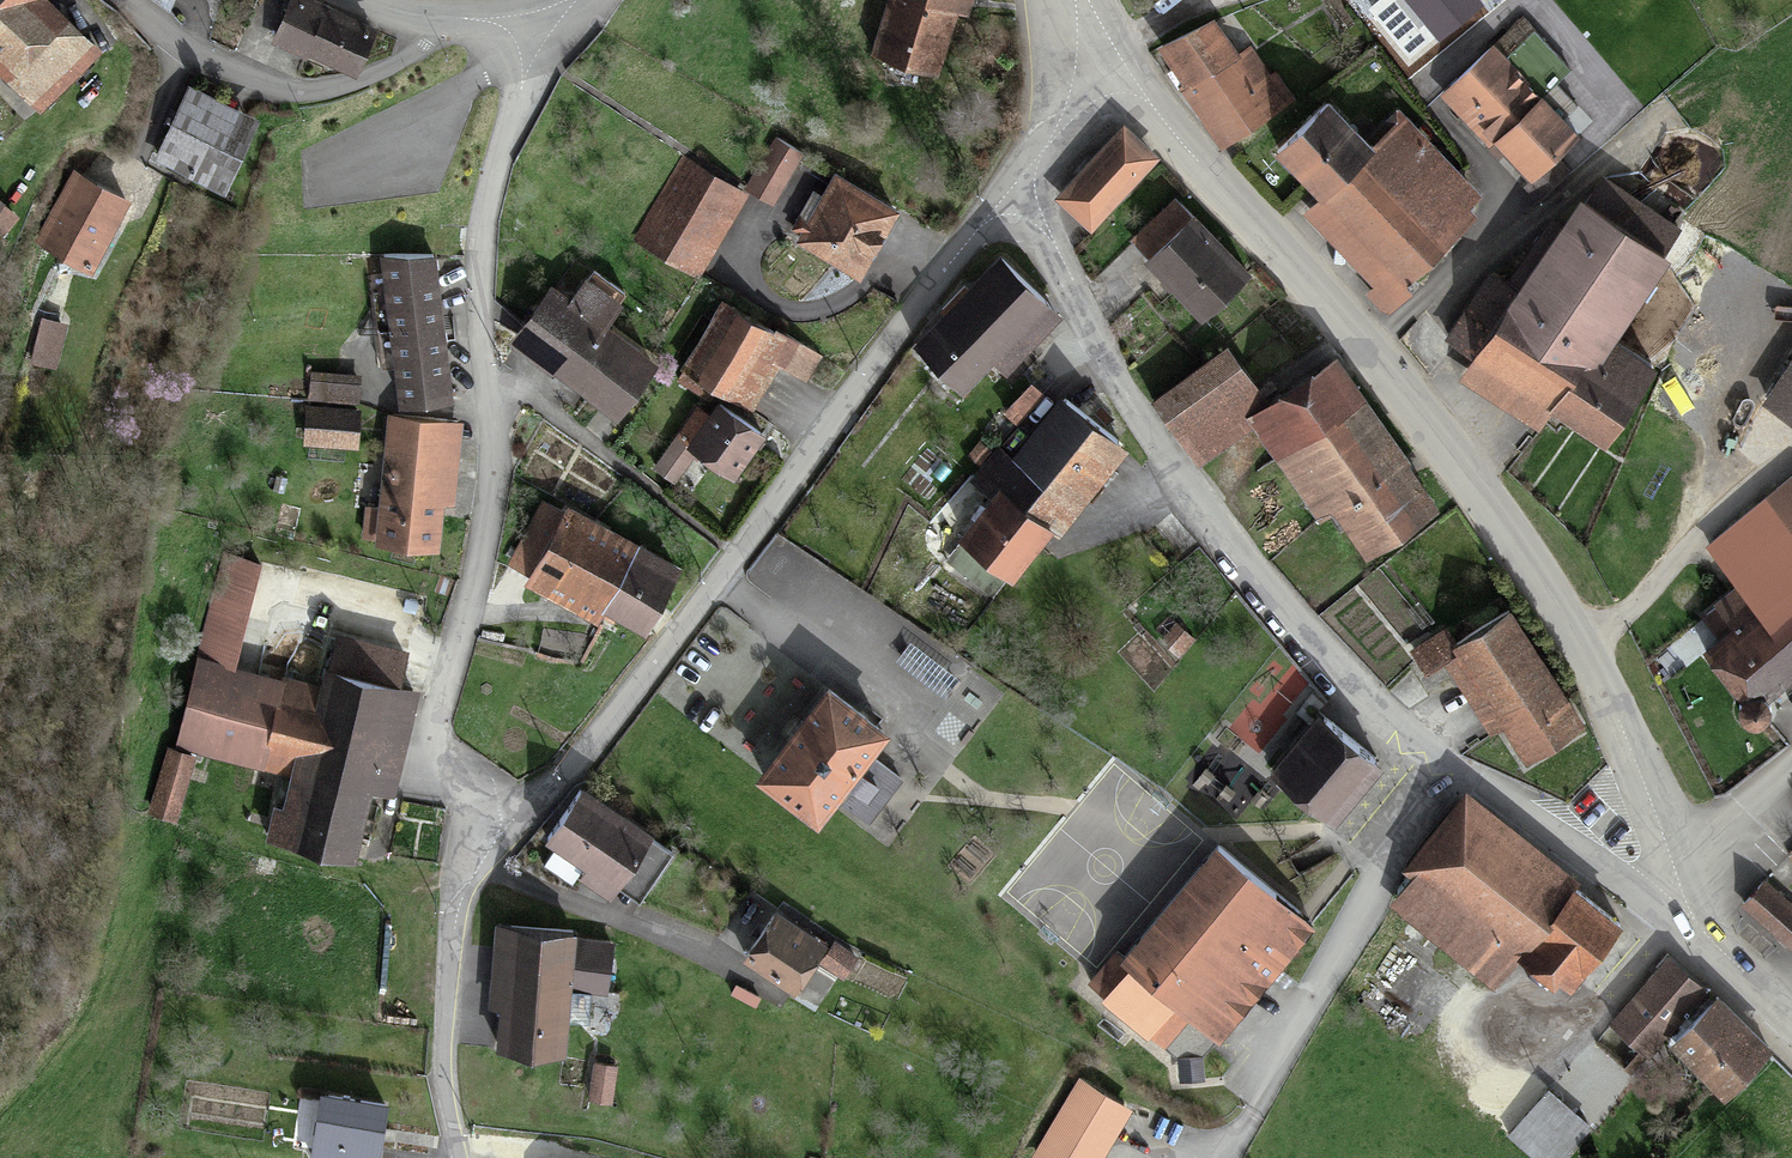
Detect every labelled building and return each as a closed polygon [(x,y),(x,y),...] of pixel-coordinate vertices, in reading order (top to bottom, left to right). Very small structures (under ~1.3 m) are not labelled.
[(56,0),(0,0),(0,63),(49,110),(108,49),(56,0)] [(320,0),(296,0),(282,40),(371,71),(388,24),(320,0)] [(872,44),(955,73),(975,17),(983,20),(990,0),(887,0),(872,44)] [(1380,9),(1419,58),(1491,0),(1390,0),(1380,9)] [(1224,11),(1166,51),(1232,144),(1289,104),(1224,11)] [(1551,91),(1499,38),(1443,91),(1495,145),(1504,137),(1551,91)] [(287,118),(198,79),(165,154),(254,193),(287,118)] [(1592,133),(1551,91),(1504,137),(1544,179),(1592,133)] [(1347,93),(1286,149),(1329,196),(1385,136),(1347,93)] [(1415,105),(1385,136),(1329,196),(1312,215),(1383,281),(1374,291),(1399,314),(1511,194),(1415,105)] [(1163,154),(1123,120),(1060,195),(1099,228),(1163,154)] [(810,148),(781,131),(753,179),(782,196),(810,148)] [(758,192),(686,152),(639,236),(710,276),(758,192)] [(147,194),(83,162),(46,236),(111,268),(147,194)] [(1703,227),(1609,164),(1469,372),(1544,422),(1559,400),(1620,440),(1671,364),(1630,337),(1703,227)] [(914,204),(843,167),(806,239),(877,276),(914,204)] [(0,186),(0,234),(16,244),(38,211),(0,186)] [(1262,270),(1181,192),(1135,240),(1216,317),(1262,270)] [(448,246),(387,255),(409,401),(471,391),(448,246)] [(1075,311),(1006,251),(925,345),(974,387),(998,359),(1019,376),(1075,311)] [(584,292),(560,277),(517,342),(634,419),(677,355),(619,317),(633,295),(597,272),(584,292)] [(811,340),(734,297),(695,367),(761,404),(785,361),(796,367),(811,340)] [(1241,337),(1160,396),(1206,459),(1253,420),(1285,398),(1241,337)] [(1342,357),(1285,398),(1253,420),(1325,522),(1346,507),(1379,552),(1447,504),(1342,357)] [(371,367),(316,363),(311,439),(366,443),(371,367)] [(1778,392),(1791,401),(1791,370),(1778,392)] [(776,429),(718,392),(709,405),(703,401),(662,464),(685,478),(706,445),(748,472),(776,429)] [(1141,447),(1071,397),(1024,462),(999,443),(981,466),(1008,485),(1062,526),(1077,535),(1141,447)] [(472,414),(394,407),(384,540),(447,545),(451,499),(465,500),(472,414)] [(1716,549),(1747,586),(1726,604),(1739,619),(1711,643),(1774,716),(1791,701),(1791,484),(1716,549)] [(1025,575),(1062,526),(1008,485),(971,535),(1025,575)] [(690,565),(578,504),(535,583),(609,623),(617,608),(656,629),(690,565)] [(272,558),(227,547),(203,651),(246,662),(272,558)] [(1597,720),(1519,604),(1460,643),(1449,626),(1416,648),(1432,673),(1447,663),(1493,732),(1509,721),(1536,760),(1597,720)] [(331,623),(318,679),(297,772),(282,834),(370,854),(386,784),(396,786),(428,646),(331,623)] [(318,679),(246,662),(203,651),(180,745),(200,750),(297,772),(318,679)] [(898,737),(837,690),(773,772),(835,819),(898,737)] [(1396,756),(1330,706),(1284,767),(1350,817),(1396,756)] [(182,822),(200,750),(180,745),(170,742),(152,814),(182,822)] [(667,835),(590,782),(549,841),(626,894),(667,835)] [(1633,921),(1466,793),(1384,900),(1496,985),(1526,946),(1582,988),(1633,921)] [(1309,929),(1219,855),(1128,966),(1118,958),(1096,984),(1112,997),(1109,1001),(1180,1059),(1181,1082),(1204,1080),(1203,1058),(1309,929)] [(1766,886),(1747,908),(1791,945),(1791,908),(1766,886)] [(866,952),(779,901),(746,958),(804,991),(824,957),(853,974),(866,952)] [(585,926),(500,920),(493,1006),(511,1008),(508,1047),(575,1052),(580,986),(613,988),(617,941),(584,939),(585,926)] [(1678,1042),(1720,994),(1670,950),(1615,1018),(1664,1058),(1678,1042)] [(1785,1049),(1720,994),(1678,1042),(1743,1098),(1785,1049)] [(330,1081),(317,1157),(391,1157),(402,1093),(330,1081)] [(1081,1086),(1039,1157),(1101,1157),(1127,1113),(1081,1086)] [(1549,1094),(1510,1138),(1533,1157),(1562,1157),(1588,1129),(1549,1094)]
